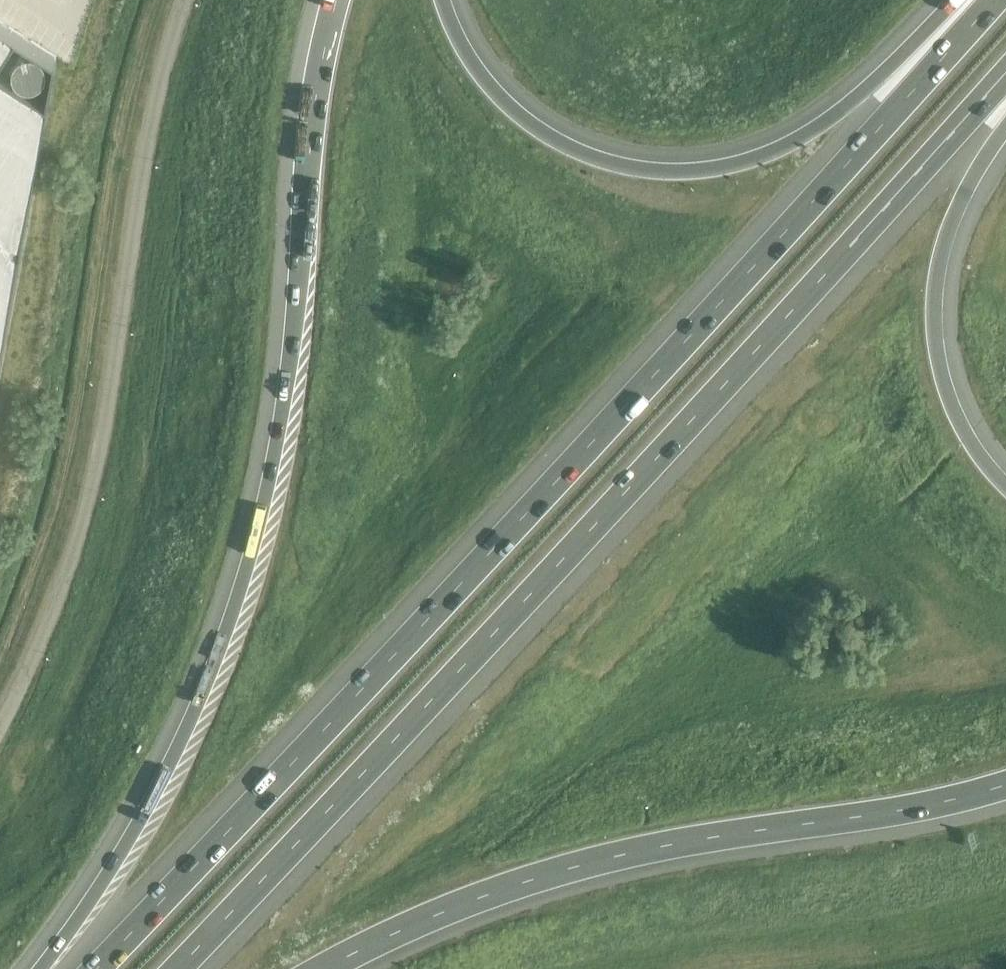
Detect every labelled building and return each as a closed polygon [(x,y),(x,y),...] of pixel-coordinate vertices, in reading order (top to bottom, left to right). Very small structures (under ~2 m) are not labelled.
[(56,56),(0,20),(0,353),(56,56)]
